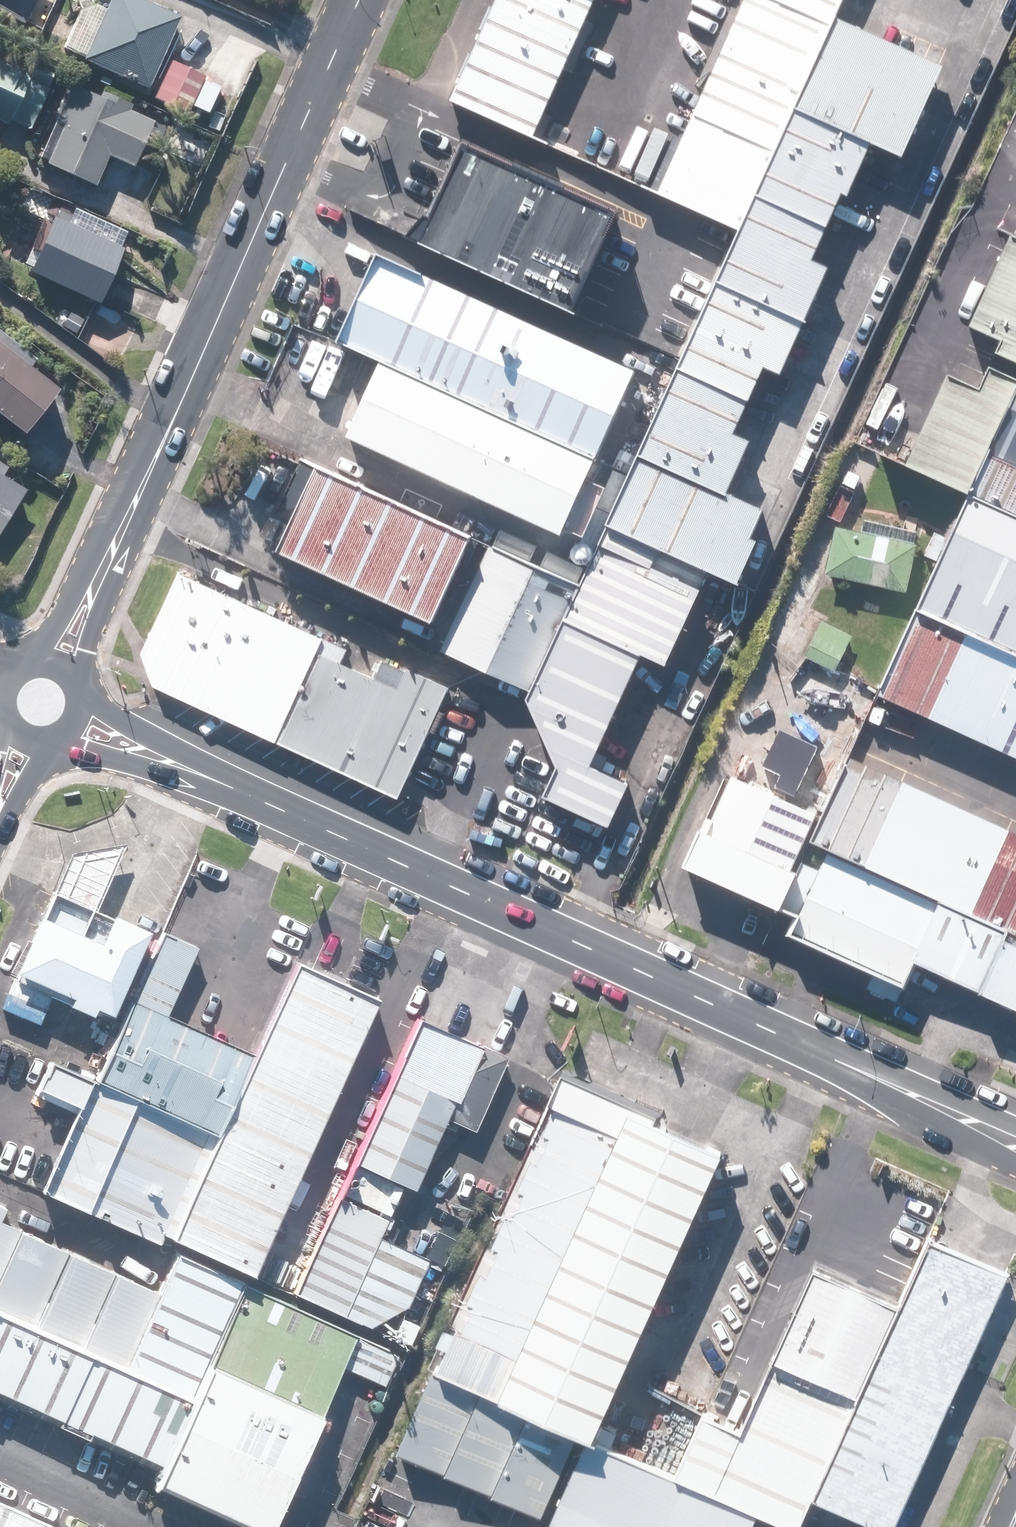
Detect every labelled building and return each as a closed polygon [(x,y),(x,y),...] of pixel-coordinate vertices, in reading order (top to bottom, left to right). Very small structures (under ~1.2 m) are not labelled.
[(29,23),(41,4),(34,0),(0,0),(0,6),(29,23)] [(169,54),(187,12),(160,0),(115,0),(90,56),(156,84),(151,94),(193,112),(210,72),(169,54)] [(592,0),(477,0),(432,98),(528,141),(592,0)] [(718,228),(814,16),(821,0),(748,0),(746,4),(738,0),(732,0),(644,195),(718,228)] [(814,16),(718,228),(587,520),(724,581),(753,515),(708,494),(732,440),(720,435),(750,369),(766,377),(813,273),(797,265),(853,139),(881,152),(921,64),(814,16)] [(12,124),(14,119),(36,129),(61,74),(40,64),(38,68),(0,51),(0,118),(12,124)] [(107,100),(75,85),(61,116),(51,111),(37,141),(47,145),(42,156),(101,183),(114,154),(137,165),(158,119),(138,110),(143,99),(113,85),(107,100)] [(587,202),(440,137),(396,236),(542,301),(587,202)] [(103,232),(62,215),(39,268),(109,298),(136,233),(108,221),(103,232)] [(987,235),(941,337),(1005,366),(1015,342),(1015,248),(987,235)] [(607,364),(367,257),(330,337),(571,445),(607,364)] [(35,430),(68,386),(36,362),(42,354),(0,322),(0,403),(35,430)] [(937,347),(888,457),(1015,514),(1015,382),(937,347)] [(538,518),(571,446),(363,353),(330,425),(538,518)] [(2,536),(34,484),(8,468),(12,462),(0,454),(0,535),(2,536)] [(459,544),(295,470),(261,547),(424,620),(459,544)] [(946,486),(893,604),(1015,659),(1015,517),(946,486)] [(816,529),(810,576),(896,587),(902,541),(816,529)] [(689,587),(590,543),(557,616),(656,661),(689,587)] [(558,589),(478,554),(432,655),(513,691),(544,621),(558,589)] [(438,699),(178,583),(141,655),(154,691),(391,802),(438,699)] [(889,610),(850,697),(1015,771),(1015,667),(889,610)] [(544,621),(513,691),(542,762),(529,792),(598,827),(619,787),(577,765),(596,728),(627,658),(544,621)] [(830,752),(793,834),(1015,934),(1015,835),(830,752)] [(796,813),(702,771),(659,867),(753,908),(796,813)] [(127,839),(79,848),(64,888),(103,903),(127,839)] [(916,914),(807,865),(777,930),(887,979),(897,957),(916,914)] [(922,902),(916,914),(897,957),(1015,1010),(1015,944),(922,902)] [(28,917),(0,980),(0,993),(87,1030),(119,957),(28,917)] [(381,995),(303,959),(259,1053),(226,1123),(174,1236),(252,1272),(381,995)] [(104,1068),(226,1123),(259,1053),(136,998),(104,1068)] [(496,1070),(401,1029),(341,1165),(401,1192),(432,1121),(467,1137),(496,1070)] [(226,1123),(104,1068),(53,1181),(174,1236),(226,1123)] [(689,1151),(545,1088),(424,1366),(567,1428),(689,1151)] [(378,1222),(328,1202),(288,1301),(355,1329),(400,1301),(418,1257),(371,1238),(378,1222)] [(170,1394),(218,1284),(161,1259),(148,1290),(0,1226),(0,1320),(170,1394)] [(914,1231),(799,1495),(872,1526),(873,1526),(989,1263),(914,1231)] [(877,1303),(798,1268),(727,1430),(681,1410),(653,1475),(772,1526),(778,1526),(877,1303)] [(336,1332),(220,1281),(135,1476),(251,1526),(336,1332)] [(0,1321),(0,1395),(142,1457),(170,1394),(0,1321)] [(527,1519),(567,1428),(420,1364),(380,1455),(527,1519)] [(570,1442),(535,1524),(542,1526),(734,1526),(739,1516),(570,1442)] [(0,1495),(0,1526),(71,1526),(0,1495)]
